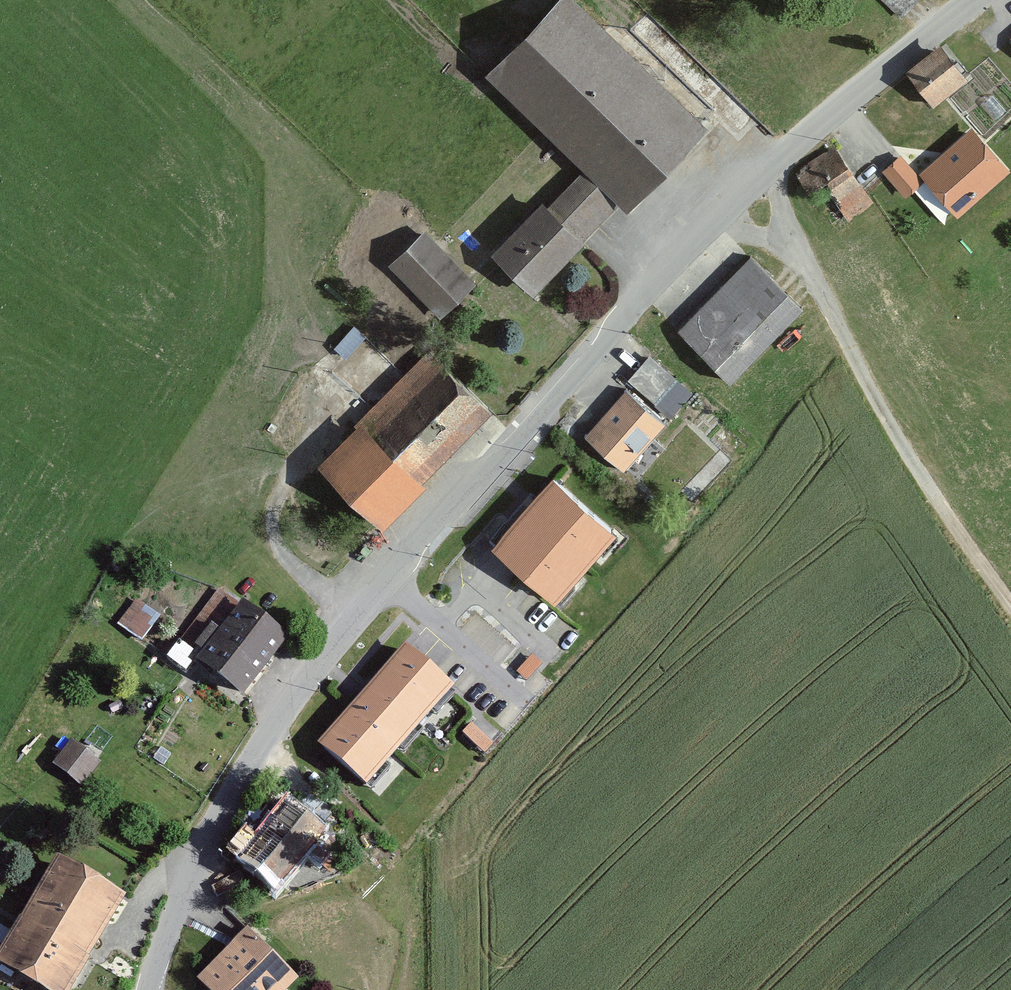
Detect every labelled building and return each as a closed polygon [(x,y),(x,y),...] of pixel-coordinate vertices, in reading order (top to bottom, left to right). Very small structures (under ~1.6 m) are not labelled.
[(572,0),(560,0),(482,80),(581,175),(547,210),(541,204),(491,255),(533,295),(618,208),(627,217),(709,133),(572,0)] [(900,22),(923,0),(878,0),(900,22)] [(965,80),(939,49),(906,77),(932,108),(965,80)] [(1009,176),(972,133),(919,178),(956,221),(1009,176)] [(873,206),(832,150),(795,177),(812,200),(824,191),(830,200),(825,203),(834,215),(828,219),(838,232),(873,206)] [(921,184),(900,159),(881,176),(902,201),(921,184)] [(475,283),(423,231),(388,266),(440,318),(475,283)] [(801,306),(748,258),(676,337),(729,385),(801,306)] [(364,339),(353,329),(332,350),(343,361),(364,339)] [(673,412),(696,388),(654,348),(631,373),(673,412)] [(491,414),(428,351),(314,463),(382,531),(426,487),(422,483),(491,414)] [(662,424),(624,391),(583,440),(621,473),(662,424)] [(609,527),(553,479),(499,540),(555,588),(609,527)] [(149,600),(141,595),(118,628),(141,643),(158,618),(144,609),(149,600)] [(288,643),(242,607),(219,636),(212,630),(195,651),(202,657),(195,665),(223,687),(226,683),(245,698),(288,643)] [(449,687),(406,650),(325,743),(367,780),(449,687)] [(99,764),(69,742),(51,767),(81,788),(99,764)] [(324,833),(290,804),(240,864),(274,893),(324,833)] [(55,856),(0,952),(0,966),(43,989),(73,989),(126,896),(55,856)] [(249,931),(197,979),(207,989),(285,989),(295,980),(249,931)]
